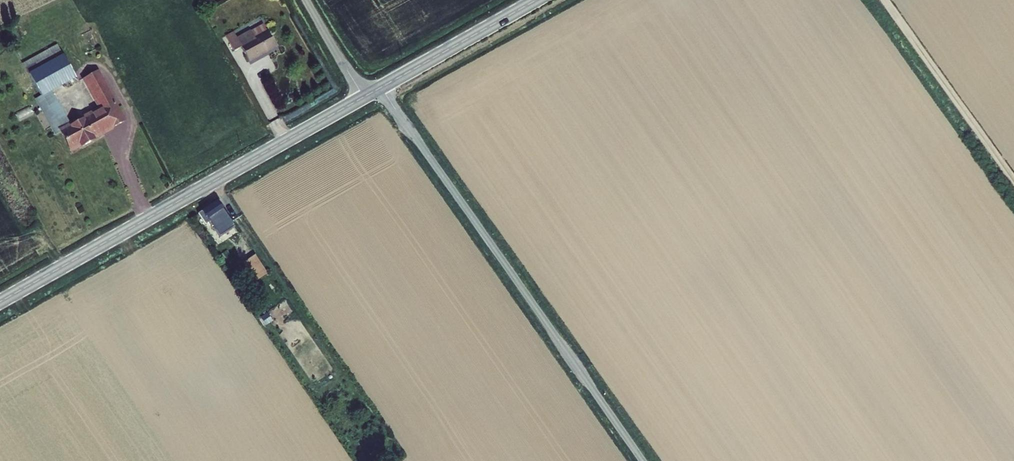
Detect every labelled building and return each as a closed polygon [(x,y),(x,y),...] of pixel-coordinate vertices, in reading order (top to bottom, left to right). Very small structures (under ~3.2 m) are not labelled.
[(236,39),(234,36),(228,40),(235,53),(242,49),(249,62),(276,48),(263,25),(236,39)] [(61,132),(72,149),(80,145),(83,146),(92,141),(93,138),(124,121),(97,73),(85,80),(101,110),(71,126),(51,91),(74,78),(57,46),(23,64),(41,97),(36,99),(56,135),(61,132)] [(216,201),(198,214),(205,225),(209,222),(219,237),(234,227),(216,201)] [(255,255),(243,264),(253,278),(265,270),(255,255)] [(273,311),(259,319),(262,325),(277,318),(273,311)]
